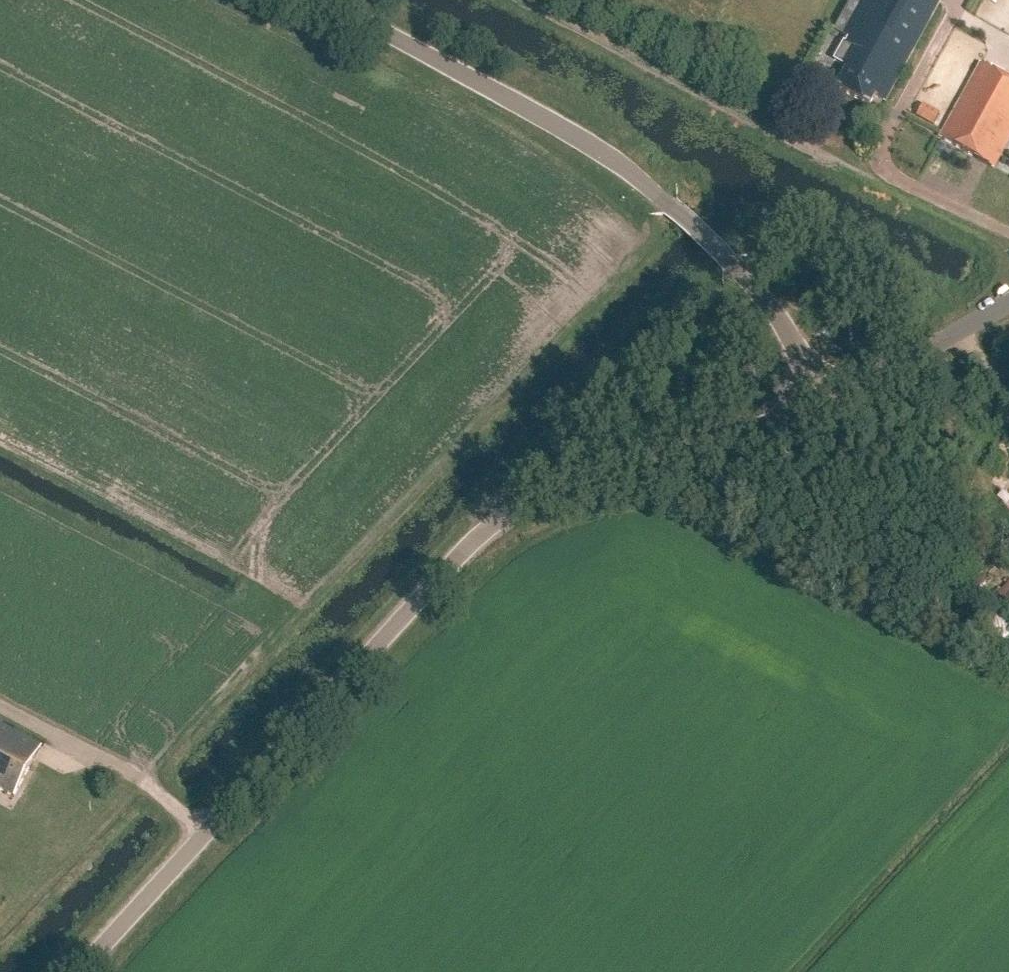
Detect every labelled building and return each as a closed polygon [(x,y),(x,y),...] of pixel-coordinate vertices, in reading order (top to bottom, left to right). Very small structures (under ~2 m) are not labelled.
[(935,0),(863,0),(843,36),(850,39),(846,46),(843,44),(834,61),(841,65),(847,68),(836,89),(869,108),(875,97),(885,103),(940,3),(935,0)] [(1008,141),(1008,81),(981,66),(940,139),(993,169),(1008,141)] [(933,127),(940,114),(923,105),(916,118),(933,127)] [(42,748),(0,725),(0,791),(14,799),(42,748)]
